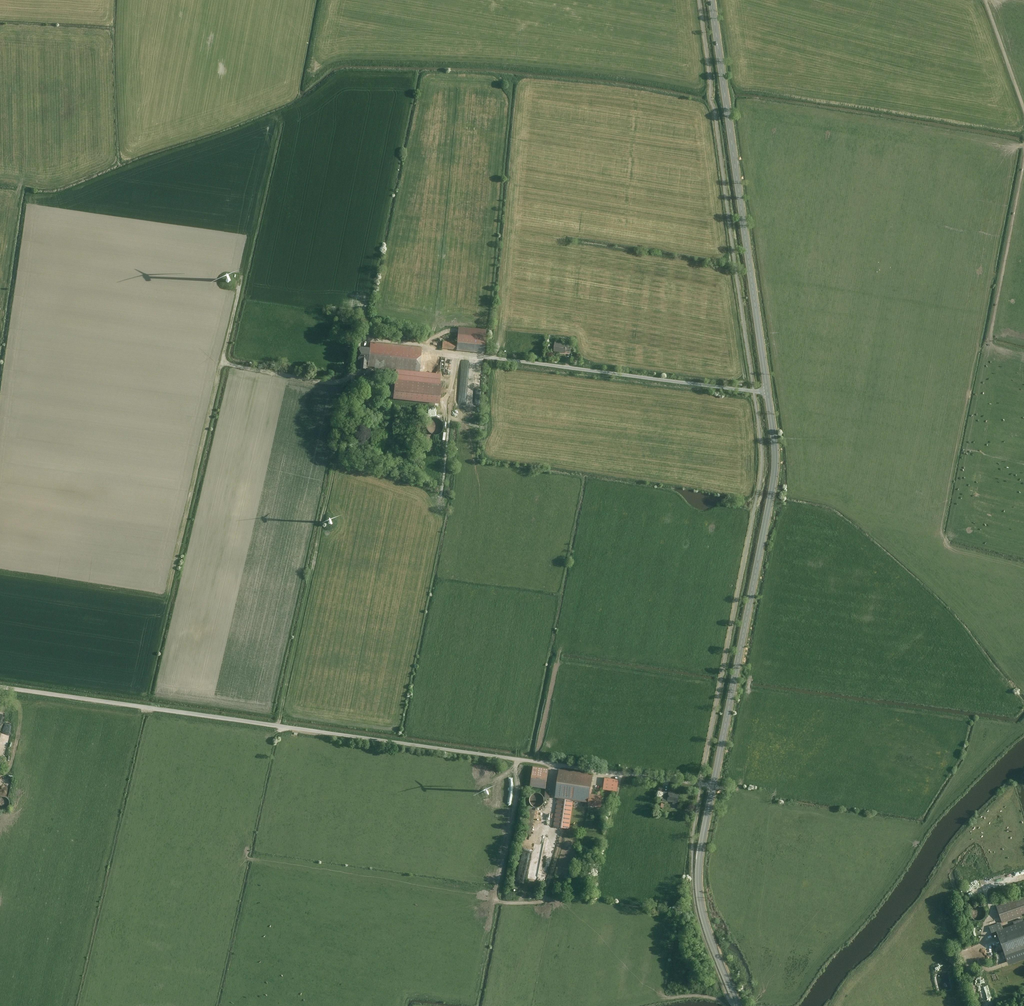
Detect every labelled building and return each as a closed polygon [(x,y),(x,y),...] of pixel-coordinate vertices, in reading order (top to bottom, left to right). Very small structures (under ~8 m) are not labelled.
[(441,348),(455,349),(455,350),(482,353),(484,330),(457,327),(456,343),(442,341),(441,348)] [(420,375),(422,348),(369,343),(369,348),(356,347),(355,360),(357,360),(356,369),(362,369),(362,364),(368,365),(367,370),(420,375)] [(568,344),(555,343),(554,352),(567,354),(568,344)] [(468,405),(470,363),(460,363),(458,405),(468,405)] [(440,405),(443,383),(398,377),(395,399),(440,405)] [(428,424),(428,427),(429,430),(430,432),(433,433),(436,434),(438,433),(441,432),(443,430),(444,427),(444,424),(443,422),(441,419),(438,418),(436,418),(433,418),(430,420),(429,422),(428,424)] [(549,770),(534,768),(531,787),(546,790),(549,770)] [(573,798),(591,800),(592,793),(595,773),(561,769),(557,796),(558,796),(554,825),(569,827),(573,798)] [(618,780),(605,779),(604,790),(617,792),(618,780)] [(603,794),(592,793),(591,800),(590,804),(602,806),(603,794)] [(669,793),(669,794),(663,793),(662,801),(667,802),(668,801),(674,802),(673,805),(677,805),(677,803),(678,803),(680,795),(669,793)] [(530,800),(530,803),(531,805),(534,807),(536,808),(539,808),(541,807),(543,804),(544,802),(544,799),(543,797),(540,795),(538,794),(535,794),(533,796),(531,798),(530,800)] [(10,803),(10,801),(9,799),(7,797),(5,797),(3,797),(1,798),(0,799),(0,806),(2,807),(4,808),(6,808),(8,807),(9,805),(10,803)] [(534,846),(529,874),(533,876),(534,876),(544,881),(546,881),(547,879),(547,876),(548,874),(549,871),(549,870),(551,862),(552,860),(553,854),(554,851),(554,850),(556,845),(558,837),(547,835),(545,839),(538,838),(534,846)] [(994,905),(1001,921),(1023,914),(1023,895),(994,905)] [(971,912),(972,914),(973,916),(975,918),(978,919),(980,918),(983,917),(984,915),(985,913),(986,910),(985,908),(983,906),(981,905),(979,904),(976,904),(974,905),(972,907),(971,909),(971,912)] [(1001,927),(999,922),(986,926),(990,937),(997,935),(997,937),(1007,965),(1023,959),(1023,919),(1001,927)]
